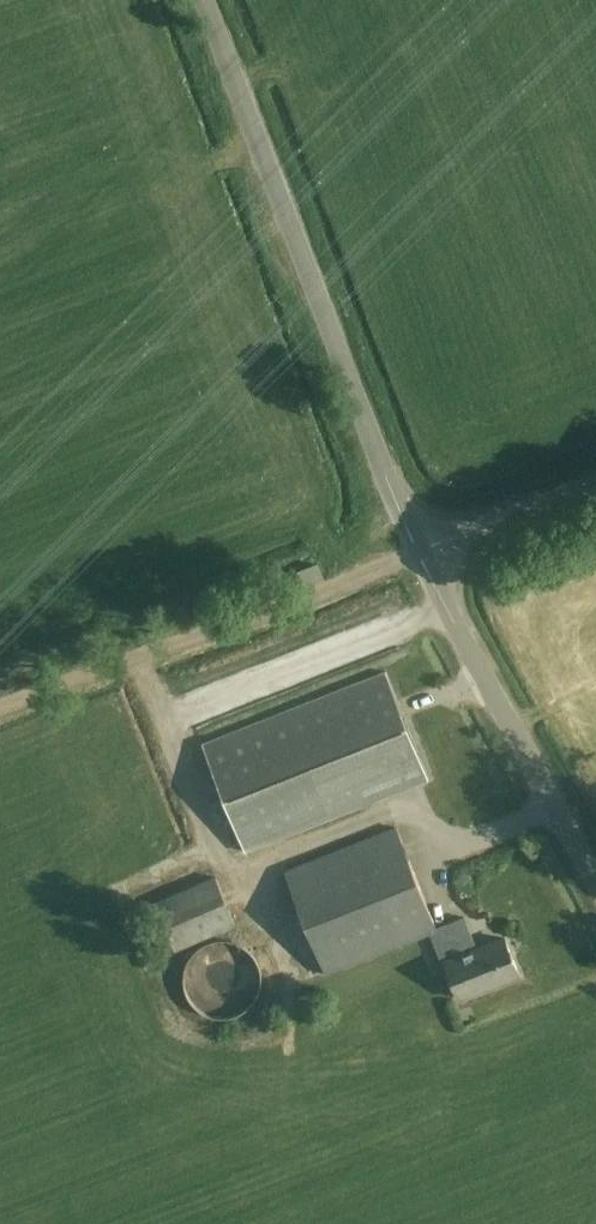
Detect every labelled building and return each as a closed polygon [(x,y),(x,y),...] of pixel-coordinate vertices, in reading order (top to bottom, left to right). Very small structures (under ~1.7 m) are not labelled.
[(323,580),(318,567),(298,574),(303,588),(323,580)] [(429,779),(387,673),(205,745),(247,852),(429,779)] [(507,845),(534,834),(527,816),(499,827),(507,845)] [(437,929),(397,828),(286,872),(327,974),(430,934),(443,965),(446,964),(459,999),(520,975),(506,939),(477,950),(465,918),(437,929)] [(237,927),(217,877),(157,902),(177,951),(237,927)] [(136,901),(133,885),(117,887),(119,904),(136,901)] [(186,979),(186,980),(186,981),(186,983),(186,984),(186,985),(186,987),(186,988),(187,989),(187,990),(187,992),(188,993),(188,994),(189,995),(189,997),(190,998),(191,999),(191,1000),(192,1001),(193,1002),(194,1003),(195,1005),(195,1006),(196,1007),(197,1007),(198,1008),(199,1009),(200,1010),(201,1011),(202,1012),(204,1012),(205,1013),(206,1014),(207,1014),(208,1015),(210,1015),(211,1016),(212,1016),(213,1017),(215,1017),(216,1017),(217,1018),(219,1018),(220,1018),(221,1018),(223,1018),(224,1018),(225,1018),(227,1018),(228,1018),(229,1018),(231,1018),(232,1017),(233,1017),(234,1017),(236,1016),(237,1016),(238,1015),(239,1015),(241,1014),(242,1014),(243,1013),(244,1012),(245,1012),(246,1011),(248,1010),(249,1009),(250,1008),(251,1007),(251,1006),(252,1006),(253,1005),(254,1004),(255,1002),(256,1001),(256,1000),(257,999),(258,998),(258,997),(259,995),(259,994),(260,993),(260,992),(261,990),(261,989),(261,988),(262,987),(262,985),(262,984),(262,983),(262,981),(262,980),(262,979),(262,977),(262,976),(262,975),(262,973),(261,972),(261,971),(261,969),(260,968),(260,967),(259,965),(259,964),(258,963),(258,962),(257,961),(256,960),(256,958),(255,957),(254,956),(253,955),(252,954),(252,953),(251,952),(250,951),(249,950),(248,950),(246,949),(245,948),(244,947),(243,947),(242,946),(241,945),(240,945),(238,944),(237,944),(236,943),(234,943),(233,943),(232,942),(231,942),(229,942),(228,942),(227,942),(225,941),(224,941),(223,941),(221,942),(220,942),(219,942),(217,942),(216,942),(215,943),(213,943),(212,943),(211,944),(210,944),(208,945),(207,945),(206,946),(205,947),(204,947),(202,948),(201,949),(200,950),(199,950),(198,951),(197,952),(196,953),(195,954),(194,955),(194,956),(193,957),(192,958),(191,960),(191,961),(190,962),(189,963),(189,964),(188,965),(188,967),(187,968),(187,969),(187,971),(186,972),(186,973),(186,975),(186,976),(186,977),(186,979)]
